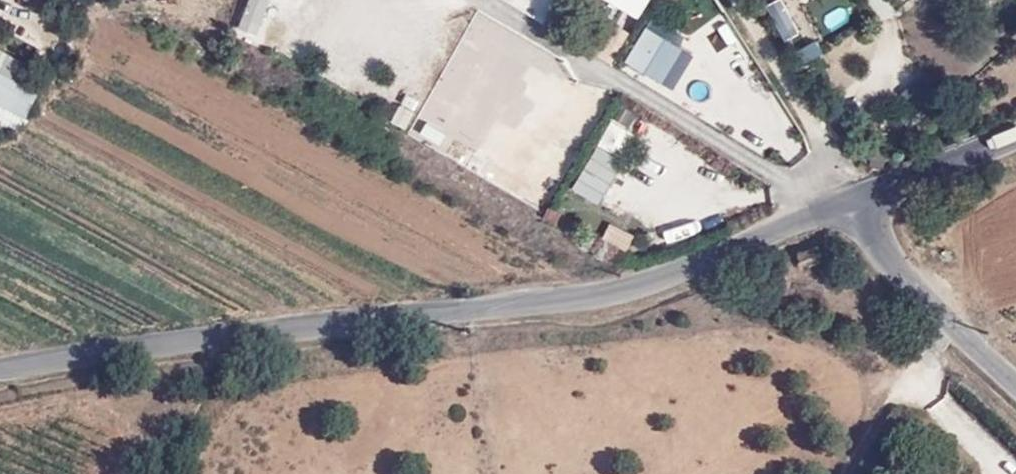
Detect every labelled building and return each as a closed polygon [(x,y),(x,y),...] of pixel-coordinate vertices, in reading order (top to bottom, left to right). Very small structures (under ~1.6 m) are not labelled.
[(259,28),(267,0),(245,0),(239,23),(259,28)] [(591,48),(608,60),(631,30),(614,17),(591,48)] [(646,18),(623,57),(643,69),(666,30),(646,18)] [(736,59),(748,51),(729,22),(717,30),(736,59)] [(0,44),(0,101),(27,113),(49,67),(0,44)] [(390,118),(406,125),(420,95),(404,88),(390,118)] [(622,101),(616,117),(633,124),(639,108),(622,101)] [(417,130),(441,139),(447,125),(423,116),(417,130)] [(644,131),(674,143),(679,130),(650,119),(644,131)] [(597,200),(624,156),(596,139),(569,183),(597,200)] [(625,248),(635,229),(611,217),(601,236),(625,248)]
